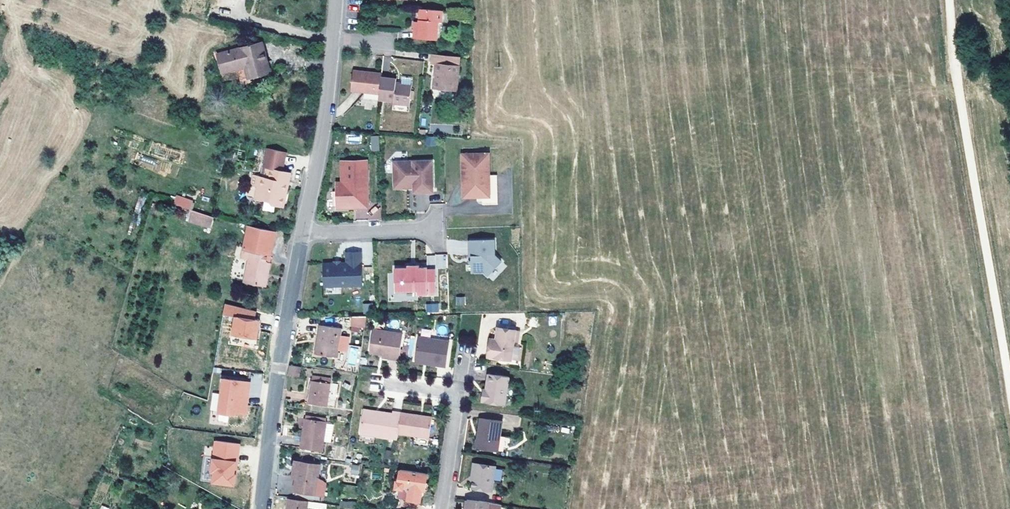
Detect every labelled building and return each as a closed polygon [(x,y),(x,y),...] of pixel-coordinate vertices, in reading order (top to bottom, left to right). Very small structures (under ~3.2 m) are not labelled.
[(437,39),(438,21),(442,22),(442,10),(420,8),(419,22),(419,29),(414,29),(413,38),(437,39)] [(269,72),(262,42),(218,54),(223,72),(246,66),(249,77),(269,72)] [(249,77),(246,66),(223,72),(218,54),(214,56),(218,73),(222,85),(225,84),(233,82),(249,77)] [(457,91),(460,57),(432,54),(431,63),(437,64),(435,89),(457,91)] [(379,94),(381,77),(381,73),(354,70),(352,91),(379,94)] [(250,83),(249,77),(233,82),(234,87),(250,83)] [(410,105),(412,85),(396,84),(396,79),(381,77),(379,94),(379,99),(393,101),(393,103),(410,105)] [(346,134),(346,143),(361,143),(361,134),(346,134)] [(379,151),(378,136),(370,136),(370,151),(379,151)] [(436,145),(436,137),(427,136),(426,144),(436,145)] [(264,167),(270,168),(267,178),(261,177),(253,175),(251,184),(258,186),(256,198),(271,201),(274,205),(284,207),(291,173),(282,171),(286,152),(268,148),(264,167)] [(482,197),(481,153),(462,154),(463,197),(482,197)] [(140,167),(153,169),(155,160),(142,157),(140,167)] [(368,207),(367,160),(342,161),(342,182),(337,183),(337,208),(368,207)] [(433,192),(432,160),(396,161),(394,164),(394,186),(397,188),(406,188),(408,185),(414,185),(414,188),(414,192),(433,192)] [(267,178),(270,168),(264,167),(263,167),(261,177),(267,178)] [(190,210),(193,201),(176,194),(173,204),(190,210)] [(380,208),(354,209),(355,220),(380,218),(380,208)] [(186,221),(210,229),(213,218),(190,210),(186,221)] [(266,284),(270,262),(266,262),(267,255),(270,256),(275,231),(248,226),(242,258),(249,259),(244,282),(266,285),(266,284)] [(501,261),(495,255),(494,239),(469,240),(469,256),(472,255),(472,259),(470,262),(472,264),(472,272),(483,271),(487,275),(501,261)] [(362,285),(361,254),(346,254),(347,263),(324,263),(325,286),(362,285)] [(436,294),(435,269),(427,269),(427,267),(419,267),(419,265),(407,265),(407,268),(395,268),(395,291),(417,292),(417,295),(427,295),(427,294),(436,294)] [(455,305),(465,306),(466,297),(456,296),(455,305)] [(257,310),(225,303),(223,312),(235,314),(231,332),(239,334),(240,333),(248,334),(247,336),(255,338),(257,329),(256,328),(257,323),(259,324),(260,320),(255,318),(257,310)] [(364,327),(366,315),(353,316),(352,325),(364,327)] [(557,325),(556,316),(548,317),(549,325),(557,325)] [(338,357),(342,327),(323,325),(320,344),(317,343),(315,353),(338,357)] [(511,360),(515,330),(498,327),(496,340),(491,339),(489,357),(511,360)] [(400,350),(403,334),(373,330),(370,352),(379,354),(382,354),(382,357),(399,360),(400,350)] [(446,366),(449,342),(418,337),(415,358),(439,361),(438,365),(446,366)] [(347,346),(348,364),(359,364),(358,346),(347,346)] [(407,360),(409,350),(403,350),(400,350),(399,360),(407,360)] [(299,375),(300,366),(291,365),(289,374),(289,375),(299,377),(299,375)] [(505,405),(509,376),(488,373),(486,389),(486,392),(483,392),(481,401),(505,405)] [(327,406),(328,398),(330,382),(331,378),(313,375),(308,403),(327,406)] [(223,378),(219,413),(235,415),(236,412),(245,413),(246,404),(244,404),(245,396),(249,397),(251,381),(223,378)] [(336,399),(338,384),(330,382),(328,398),(336,399)] [(398,433),(401,413),(393,412),(392,414),(384,413),(384,415),(363,413),(360,433),(397,439),(398,433)] [(429,438),(432,417),(401,413),(398,433),(429,438)] [(324,440),(326,424),(326,421),(305,418),(301,447),(322,451),(324,440)] [(498,451),(502,421),(480,418),(478,434),(479,434),(479,437),(476,439),(475,445),(478,445),(478,447),(498,451)] [(330,441),(333,425),(326,424),(324,440),(330,441)] [(213,482),(234,485),(236,474),(234,474),(237,455),(238,455),(240,443),(215,440),(212,471),(214,472),(213,482)] [(314,493),(318,466),(300,463),(297,477),(295,490),(314,493)] [(492,491),(496,466),(476,463),(473,480),(472,488),(492,491)] [(359,475),(359,465),(351,465),(351,475),(359,475)] [(422,490),(423,484),(426,485),(427,473),(400,469),(398,480),(396,480),(396,484),(397,487),(396,498),(420,501),(422,490)] [(309,501),(288,498),(286,508),(308,508),(309,501)] [(501,505),(488,503),(467,499),(465,508),(500,508),(501,505)] [(341,500),(340,507),(354,508),(355,502),(341,500)]
